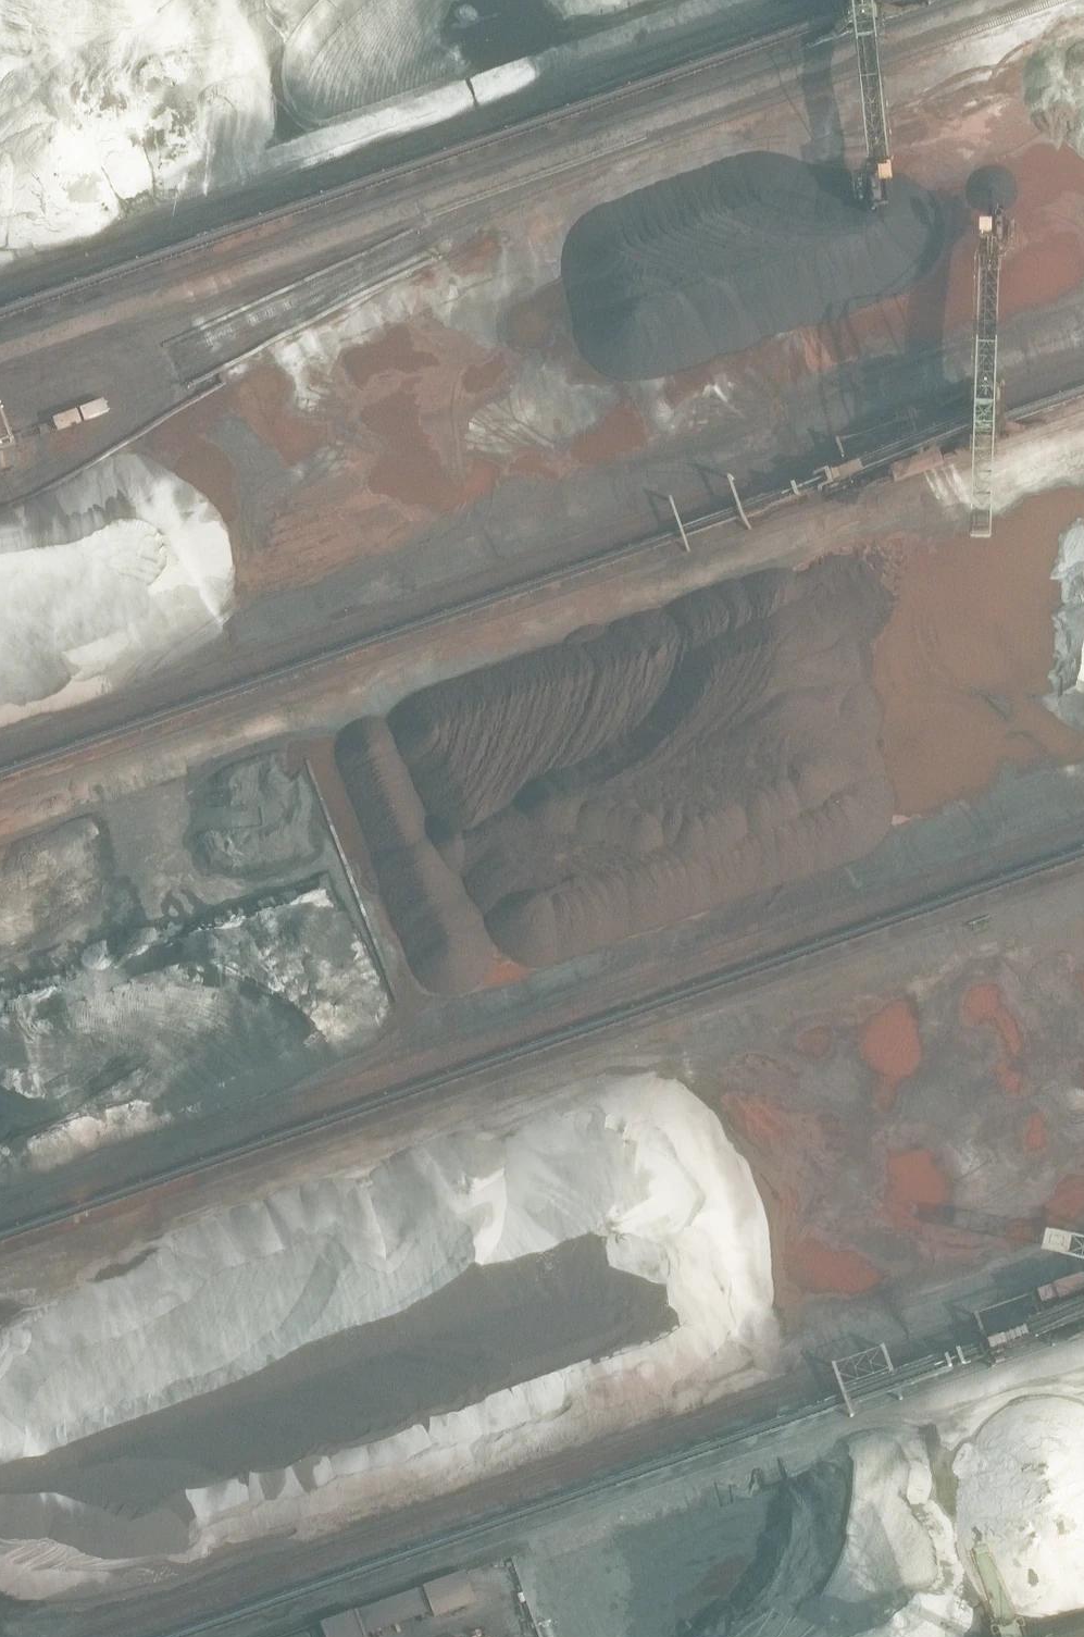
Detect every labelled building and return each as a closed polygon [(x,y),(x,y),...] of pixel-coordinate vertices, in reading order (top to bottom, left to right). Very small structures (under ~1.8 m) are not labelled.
[(396,1164),(536,1166),(536,1137),(433,1136),(433,1153),(412,1153),(412,1150),(396,1149),(396,1164)] [(478,1603),(469,1573),(321,1617),(327,1636),(370,1636),(368,1630),(433,1610),(435,1616),(478,1603)]
